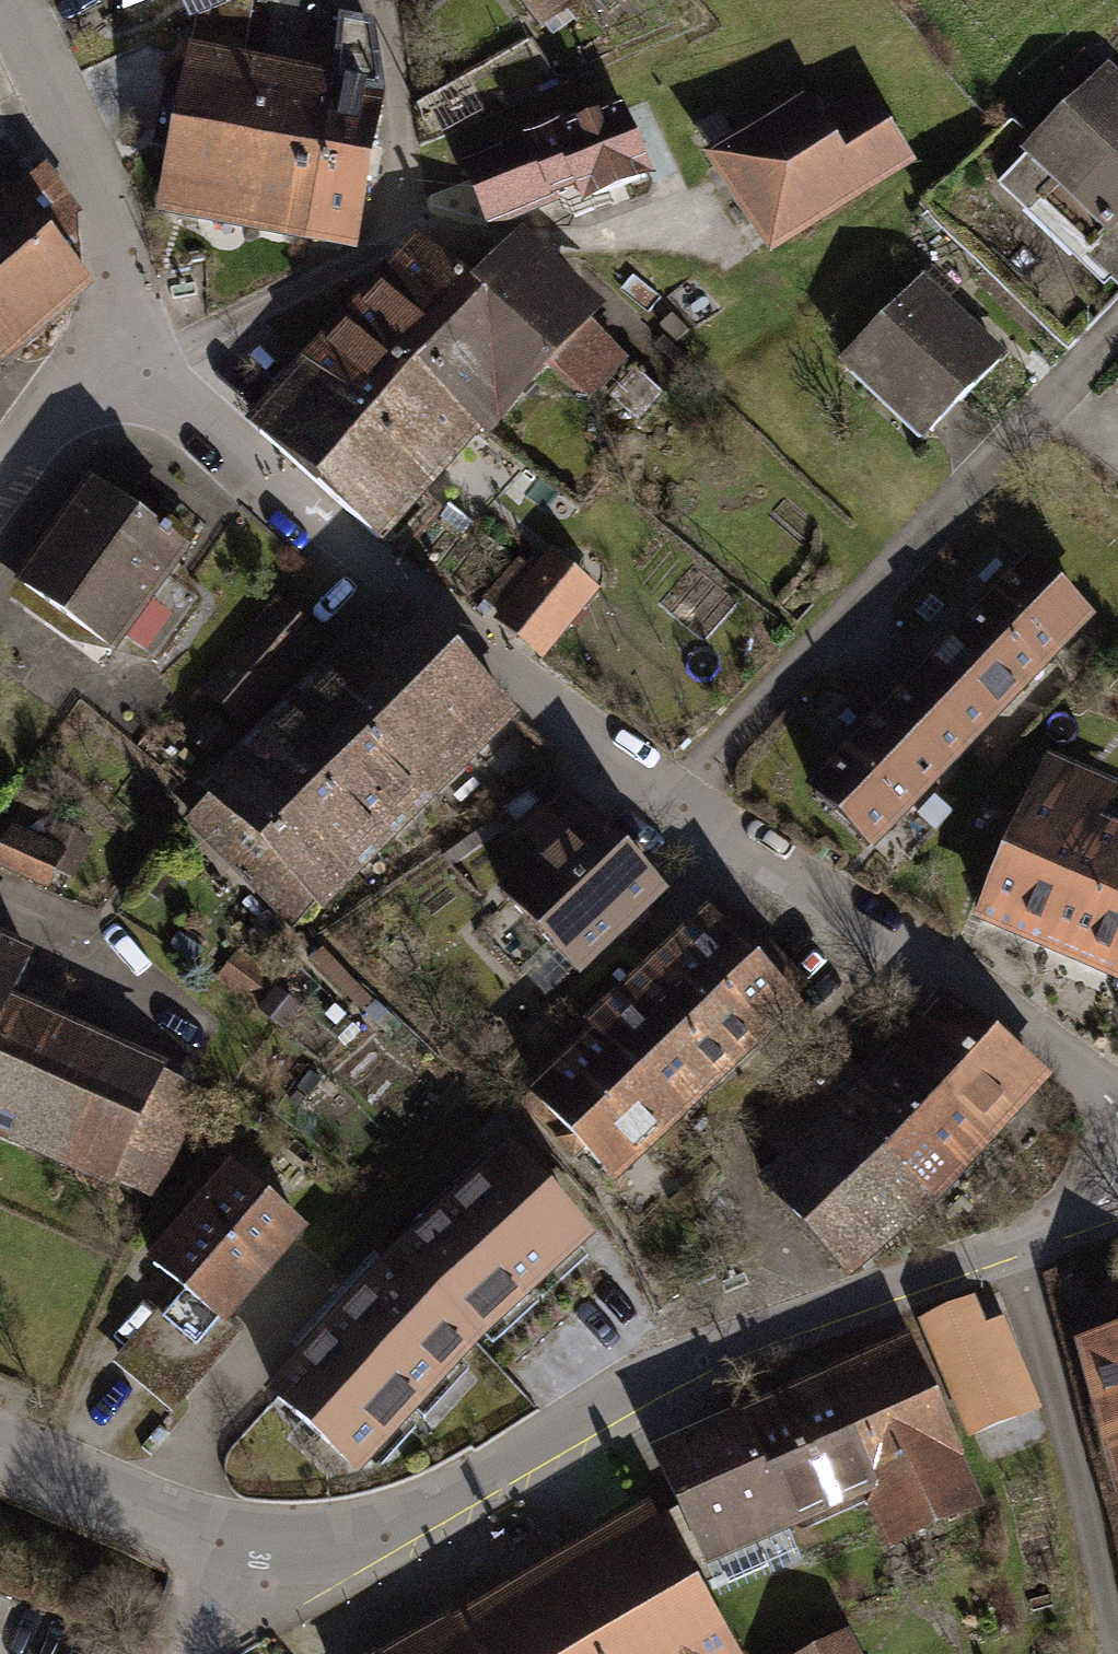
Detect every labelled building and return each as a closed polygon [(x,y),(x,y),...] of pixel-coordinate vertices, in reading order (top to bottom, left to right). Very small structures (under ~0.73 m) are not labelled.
[(196,37),(251,46),(259,0),(242,0),(200,18),(196,37)] [(544,40),(574,11),(564,0),(506,0),(544,40)] [(336,75),(334,88),(303,252),(353,263),(386,99),(381,33),(338,29),(336,75)] [(200,62),(179,73),(165,145),(171,146),(156,225),(303,252),(334,88),(200,62)] [(1110,74),(1024,165),(1112,248),(1117,242),(1117,81),(1110,74)] [(822,129),(807,106),(707,173),(772,269),(916,173),(866,99),(822,129)] [(506,147),(509,154),(467,171),(490,224),(562,194),(573,220),(595,211),(590,200),(646,176),(619,113),(566,135),(564,131),(537,142),(534,135),(506,147)] [(29,360),(96,299),(86,216),(44,169),(0,209),(0,327),(29,360)] [(469,290),(419,250),(316,369),(377,421),(417,379),(406,372),(469,290)] [(417,379),(478,428),(484,432),(548,362),(583,392),(618,357),(512,261),(478,298),(469,290),(406,372),(417,379)] [(966,321),(926,285),(841,378),(928,457),(1013,364),(966,321)] [(0,327),(0,385),(29,360),(0,327)] [(377,421),(316,369),(261,433),(380,535),(478,428),(417,379),(377,421)] [(196,563),(94,495),(19,607),(121,675),(132,659),(150,671),(177,631),(159,619),(196,563)] [(537,667),(596,605),(552,563),(536,580),(519,564),(476,609),(537,667)] [(885,716),(809,797),(878,861),(1096,627),(1027,564),(957,639),(885,716)] [(318,639),(277,603),(199,691),(240,727),(318,639)] [(524,730),(395,605),(307,694),(245,758),(221,783),(206,798),(216,808),(189,835),(295,939),(315,919),(327,931),(524,730)] [(230,738),(205,718),(185,743),(210,763),(230,738)] [(1050,764),(980,941),(1117,995),(1117,839),(1113,837),(1104,833),(1117,796),(1117,791),(1081,776),(1050,764)] [(670,910),(628,866),(568,802),(504,862),(529,888),(506,910),(584,992),(670,910)] [(54,888),(68,856),(11,832),(0,857),(0,865),(54,888)] [(808,1024),(713,926),(672,966),(596,1040),(692,1137),(808,1024)] [(21,1010),(40,968),(0,949),(0,1054),(21,1010)] [(229,961),(212,985),(258,1016),(275,991),(229,961)] [(1054,1094),(946,1001),(906,1048),(893,1062),(1001,1156),(1054,1094)] [(21,1010),(0,1054),(0,1154),(115,1208),(122,1194),(159,1211),(209,1103),(170,1085),(172,1080),(21,1010)] [(692,1137),(596,1040),(576,1060),(516,1119),(611,1216),(692,1137)] [(1001,1156),(893,1062),(884,1073),(871,1087),(840,1055),(732,1164),(858,1292),(940,1221),(1001,1156)] [(601,1256),(500,1152),(440,1210),(450,1220),(400,1268),(484,1354),(529,1311),(536,1319),(601,1256)] [(306,1230),(234,1169),(152,1265),(182,1291),(122,1362),(172,1405),(234,1333),(224,1325),(306,1230)] [(484,1354),(400,1268),(371,1301),(341,1333),(431,1406),(484,1354)] [(1024,1403),(979,1304),(907,1337),(913,1350),(952,1436),(1024,1403)] [(431,1406),(341,1333),(303,1380),(278,1411),(368,1484),(431,1406)] [(1084,1358),(1117,1486),(1117,1348),(1084,1358)] [(952,1436),(913,1350),(829,1388),(883,1507),(864,1516),(888,1568),(991,1522),(952,1436)] [(883,1507),(829,1388),(789,1406),(748,1424),(803,1544),(864,1516),(883,1507)] [(803,1544),(748,1424),(680,1455),(658,1465),(712,1585),(803,1544)] [(651,1516),(540,1578),(409,1651),(404,1653),(728,1653),(651,1516)] [(854,1644),(835,1653),(859,1653),(854,1644)]
